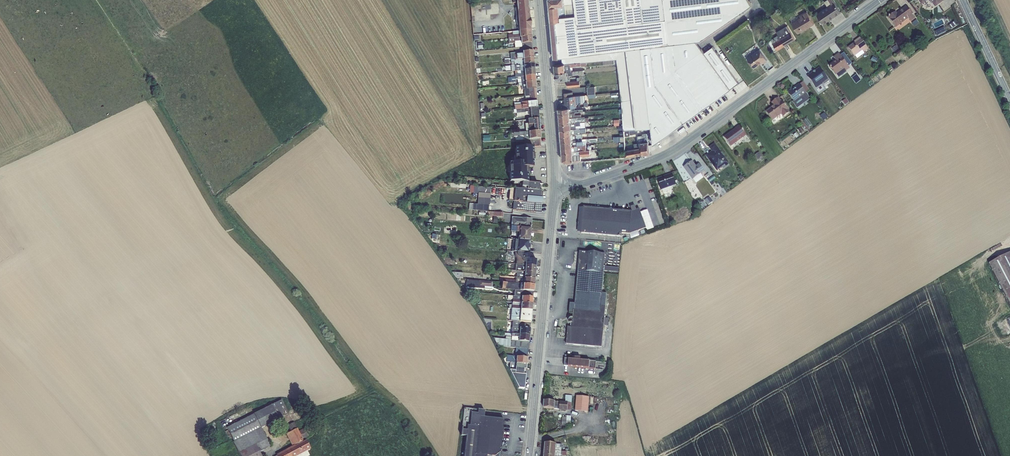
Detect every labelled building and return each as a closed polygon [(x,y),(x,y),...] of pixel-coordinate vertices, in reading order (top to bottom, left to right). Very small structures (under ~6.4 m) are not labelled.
[(519,31),(530,30),(528,0),(516,0),(519,31)] [(551,24),(560,23),(560,18),(558,5),(564,5),(564,0),(549,0),(551,24)] [(574,0),(564,0),(564,5),(558,5),(560,18),(566,17),(576,16),(574,0)] [(570,56),(642,45),(670,42),(665,0),(574,0),(576,16),(566,17),(570,56)] [(670,42),(697,39),(701,39),(752,4),(750,0),(665,0),(670,42)] [(823,24),(841,12),(833,0),(829,0),(831,4),(828,6),(816,14),(823,24)] [(472,32),(505,30),(503,3),(470,5),(472,32)] [(890,19),(896,28),(908,18),(911,21),(915,18),(913,15),(907,6),(897,13),(896,12),(888,17),(889,19),(890,19)] [(792,23),(798,33),(814,24),(807,11),(800,15),(801,17),(792,23)] [(562,57),(570,56),(566,17),(560,18),(560,23),(551,24),(554,58),(562,57)] [(779,34),(785,45),(795,39),(787,25),(777,31),(779,34)] [(777,50),(785,45),(779,34),(771,39),(771,40),(777,49),(777,50)] [(848,47),(854,56),(855,56),(862,51),(864,52),(868,49),(860,37),(854,41),(855,42),(848,47)] [(654,143),(740,82),(713,45),(706,50),(697,39),(670,42),(642,45),(652,125),(654,143)] [(777,49),(771,40),(769,41),(774,50),(777,49)] [(522,52),(532,51),(531,42),(522,43),(522,52)] [(636,130),(652,128),(642,45),(570,56),(562,57),(563,63),(570,63),(581,62),(586,61),(587,62),(617,59),(622,101),(624,131),(636,130)] [(760,48),(747,58),(754,67),(762,62),(763,63),(768,59),(760,48)] [(844,69),(846,71),(850,68),(848,67),(840,55),(839,53),(834,57),(836,60),(829,65),(836,75),(837,74),(844,69)] [(840,55),(848,67),(852,64),(844,53),(840,55)] [(565,63),(566,71),(567,71),(571,70),(571,67),(581,66),(587,65),(587,62),(586,61),(581,62),(570,63),(565,63)] [(565,63),(555,64),(555,72),(566,71),(565,63)] [(807,77),(816,88),(823,83),(824,85),(829,81),(819,67),(807,77)] [(837,74),(839,77),(847,72),(846,71),(844,69),(837,74)] [(566,71),(555,72),(556,78),(561,77),(562,79),(567,79),(567,73),(567,71),(566,71)] [(512,77),(508,78),(508,82),(515,82),(515,79),(521,78),(521,83),(518,83),(518,86),(521,85),(522,89),(524,89),(524,96),(525,96),(525,102),(527,102),(537,101),(536,88),(526,89),(525,82),(524,76),(512,77)] [(803,81),(795,87),(796,88),(793,90),(792,88),(787,91),(794,101),(792,102),(797,109),(810,99),(805,93),(809,90),(803,81)] [(587,87),(588,94),(595,93),(595,86),(587,87)] [(565,96),(564,96),(565,103),(565,104),(558,104),(558,108),(559,108),(569,107),(575,107),(577,107),(577,104),(580,103),(581,102),(580,95),(573,95),(565,96)] [(766,112),(772,120),(781,114),(783,117),(789,112),(778,97),(771,102),(774,106),(766,112)] [(530,119),(538,118),(537,107),(529,108),(530,119)] [(527,108),(514,109),(513,110),(514,113),(516,113),(517,116),(528,115),(529,119),(530,119),(529,108),(527,108)] [(534,131),(539,131),(538,118),(530,119),(529,119),(527,119),(528,125),(533,124),(534,131)] [(808,128),(812,125),(807,118),(804,120),(808,128)] [(724,137),(731,146),(746,135),(739,125),(724,137)] [(524,139),(529,139),(528,132),(519,132),(513,132),(513,137),(515,137),(515,140),(524,140),(524,139)] [(634,143),(635,148),(642,147),(642,142),(648,141),(647,134),(637,136),(639,143),(634,143)] [(531,146),(541,146),(540,138),(532,139),(532,141),(530,141),(531,146)] [(625,150),(626,156),(650,153),(648,141),(642,142),(642,147),(635,148),(625,150)] [(715,143),(709,147),(711,151),(706,155),(717,171),(722,167),(723,168),(729,163),(715,143)] [(528,170),(542,171),(542,170),(539,166),(539,157),(541,153),(541,146),(531,146),(530,146),(524,147),(522,147),(523,154),(528,154),(528,170)] [(573,151),(573,161),(581,161),(581,156),(590,155),(590,149),(589,149),(573,151)] [(573,151),(562,152),(563,160),(566,162),(573,161),(573,151)] [(506,168),(524,169),(524,163),(494,161),(494,167),(506,168)] [(684,167),(693,179),(704,171),(699,164),(696,166),(692,161),(684,167)] [(506,168),(505,180),(522,182),(538,183),(542,184),(542,171),(528,170),(524,169),(506,168)] [(657,178),(662,192),(671,189),(670,186),(676,184),(672,173),(657,178)] [(712,175),(708,180),(711,184),(716,178),(712,175)] [(537,190),(538,183),(522,182),(522,186),(527,187),(527,189),(537,190)] [(478,197),(489,198),(490,187),(478,186),(477,192),(478,193),(478,197)] [(525,202),(531,202),(532,197),(542,197),(542,191),(535,190),(535,193),(521,192),(520,195),(519,195),(519,198),(520,198),(520,199),(525,200),(525,202)] [(631,211),(629,233),(640,230),(641,234),(645,233),(644,228),(646,228),(639,208),(636,209),(635,205),(630,207),(631,211)] [(631,211),(583,207),(581,233),(621,236),(621,233),(629,233),(631,211)] [(521,218),(513,217),(511,226),(512,226),(517,226),(530,228),(531,219),(521,218)] [(517,226),(516,231),(516,232),(518,232),(517,240),(529,241),(530,228),(517,226)] [(529,241),(517,240),(517,246),(515,246),(515,251),(528,252),(529,241)] [(528,252),(515,251),(514,256),(516,258),(516,259),(518,260),(519,257),(522,258),(526,258),(531,259),(532,253),(531,253),(531,252),(528,252)] [(605,254),(580,251),(578,270),(603,273),(605,254)] [(989,263),(1009,304),(1009,252),(989,263)] [(603,273),(578,270),(575,303),(570,303),(569,313),(573,313),(572,318),(571,318),(570,318),(569,319),(569,320),(569,321),(569,322),(570,323),(571,323),(572,323),(571,327),(568,327),(566,344),(601,347),(603,325),(604,318),(606,294),(602,293),(604,273),(603,273)] [(606,275),(606,290),(617,290),(617,275),(606,275)] [(467,280),(466,286),(493,289),(493,287),(492,287),(492,282),(467,280)] [(521,297),(522,296),(532,297),(533,291),(519,290),(515,289),(514,296),(521,297)] [(512,321),(519,321),(520,309),(512,308),(510,321),(512,321)] [(519,321),(530,322),(531,310),(520,309),(519,321)] [(528,349),(529,342),(518,341),(519,334),(511,333),(507,333),(505,333),(505,335),(506,335),(505,339),(493,338),(497,346),(515,347),(517,348),(528,349)] [(528,349),(517,348),(517,350),(520,351),(519,357),(527,357),(528,349)] [(575,360),(569,359),(568,366),(589,368),(590,361),(580,360),(575,360)] [(515,368),(516,363),(510,362),(510,364),(509,370),(514,380),(521,381),(522,369),(515,368)] [(576,396),(575,411),(588,412),(589,397),(576,396)] [(278,418),(288,413),(281,399),(271,405),(278,418)] [(555,401),(544,400),(543,408),(554,409),(555,401)] [(559,409),(567,410),(568,402),(565,402),(560,402),(559,409)] [(261,427),(278,418),(271,405),(254,413),(261,427)] [(461,435),(466,435),(467,425),(477,426),(478,416),(484,417),(485,409),(463,407),(461,435)] [(261,427),(254,413),(227,427),(234,441),(233,442),(240,455),(262,455),(259,452),(271,446),(261,427)] [(566,418),(562,417),(562,425),(567,425),(567,423),(571,424),(571,416),(566,415),(566,418)] [(486,455),(494,455),(500,451),(503,419),(484,417),(478,416),(477,426),(467,425),(466,435),(464,455),(486,455)] [(288,425),(291,431),(297,428),(294,422),(288,425)] [(311,449),(306,439),(304,441),(303,439),(299,431),(297,428),(291,431),(286,433),(292,446),(276,454),(277,455),(296,455),(311,449)] [(305,428),(299,431),(303,439),(309,436),(305,428)]
